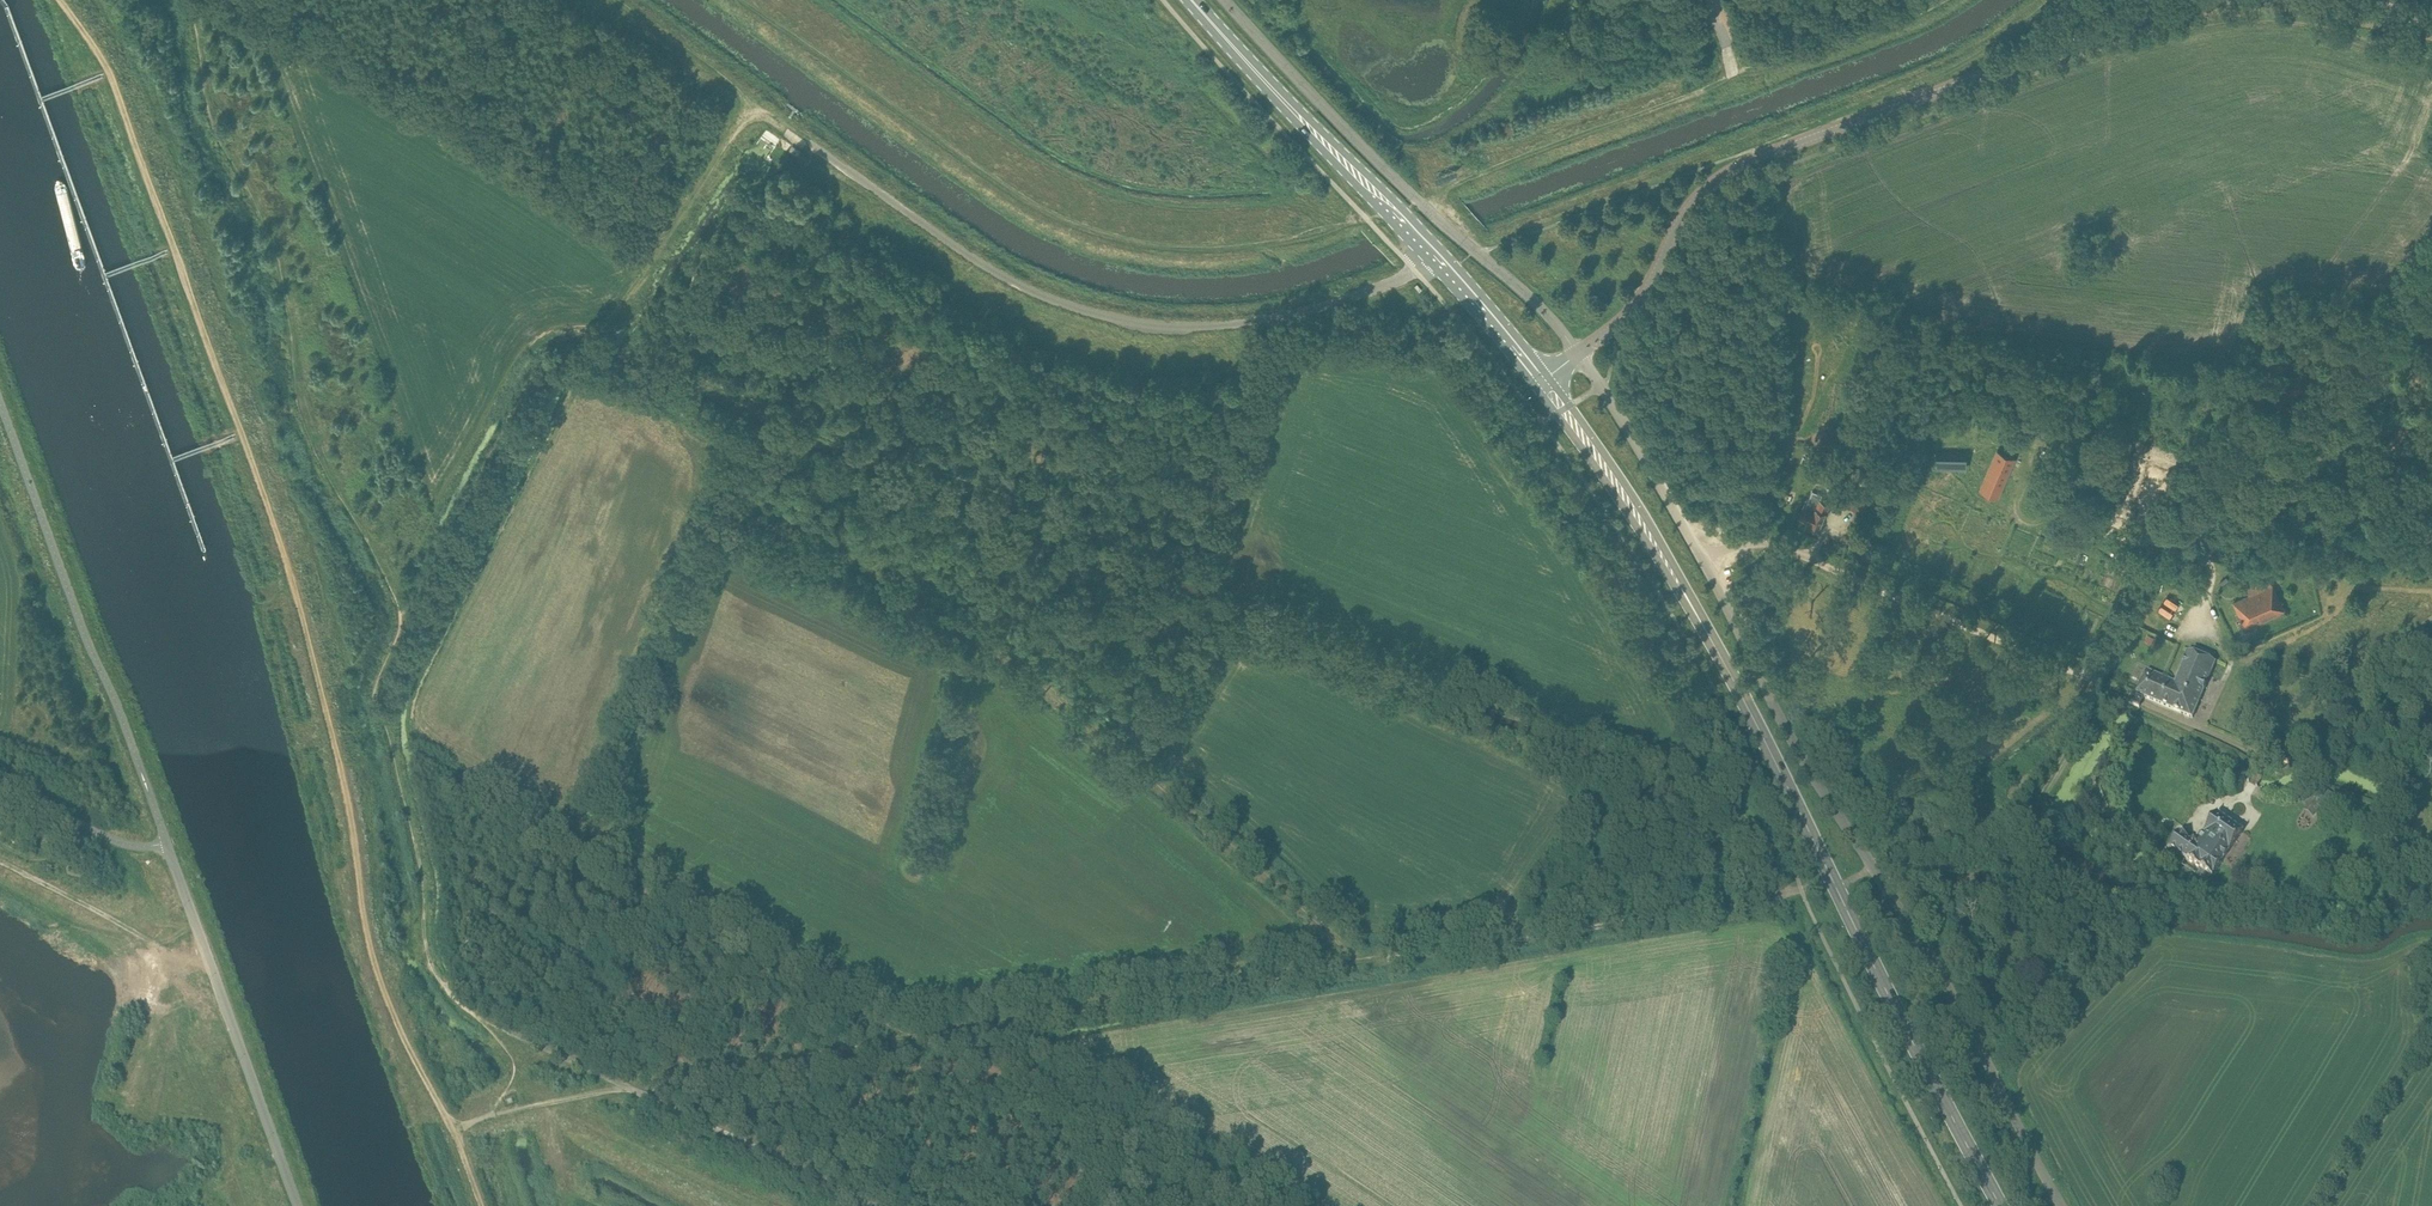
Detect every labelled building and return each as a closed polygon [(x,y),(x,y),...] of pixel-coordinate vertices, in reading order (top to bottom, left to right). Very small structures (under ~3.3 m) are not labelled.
[(1795,423),(1787,427),(1791,434),(1799,429),(1795,423)] [(2055,435),(2033,426),(2031,431),(2053,440),(2055,435)] [(1980,485),(1980,486),(1999,494),(2000,493),(1998,492),(2013,454),(2016,454),(1997,446),(1996,447),(1999,447),(1983,486),(1980,485)] [(1937,466),(1941,466),(1967,467),(1967,454),(1956,454),(1956,453),(1949,453),(1949,454),(1937,453),(1937,464),(1937,466)] [(2148,469),(2129,509),(2147,518),(2167,478),(2148,469)] [(1866,494),(1855,489),(1845,511),(1856,516),(1866,494)] [(1804,508),(1800,517),(1810,521),(1809,524),(1820,529),(1830,503),(1821,499),(1823,495),(1813,490),(1805,508),(1804,508)] [(2234,602),(2245,629),(2284,612),(2273,585),(2234,602)] [(2131,701),(2130,703),(2139,707),(2140,705),(2143,698),(2144,696),(2192,717),(2193,716),(2209,678),(2216,662),(2212,661),(2215,654),(2194,645),(2191,652),(2188,651),(2182,666),(2175,681),(2147,669),(2137,691),(2136,693),(2135,692),(2134,694),(2131,701)] [(1877,810),(1887,827),(1899,820),(1889,803),(1877,810)] [(2169,847),(2186,858),(2186,859),(2201,869),(2197,875),(2208,882),(2211,876),(2212,876),(2243,831),(2217,813),(2197,842),(2195,840),(2192,841),(2192,842),(2187,839),(2188,838),(2179,832),(2169,847)]
